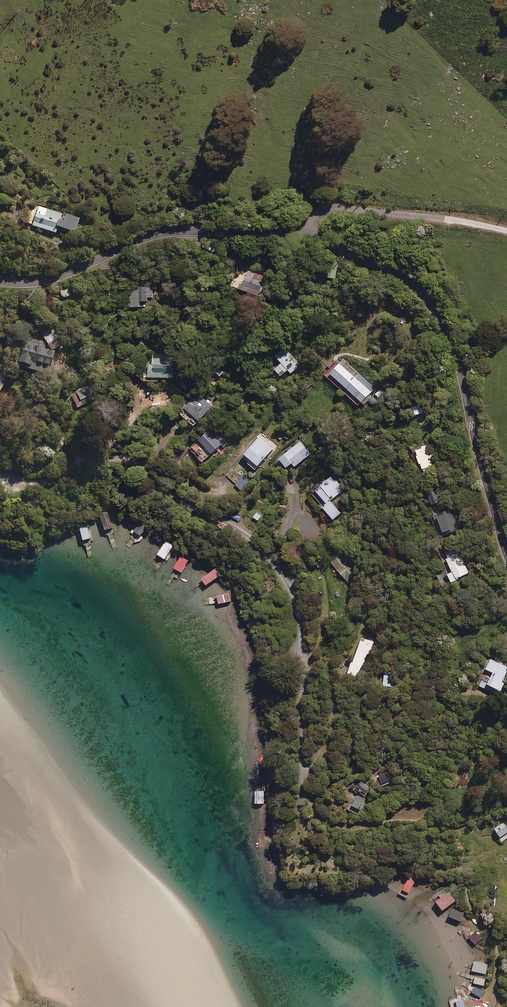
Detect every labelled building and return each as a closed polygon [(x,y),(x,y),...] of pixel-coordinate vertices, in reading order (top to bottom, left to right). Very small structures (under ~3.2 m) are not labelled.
[(59,221),(61,214),(39,206),(31,227),(54,235),(56,229),(59,221)] [(78,220),(65,215),(62,223),(59,221),(56,229),(73,235),(78,220)] [(237,273),(232,287),(266,300),(271,286),(237,273)] [(153,299),(152,286),(126,288),(127,306),(139,305),(138,300),(153,299)] [(45,341),(21,335),(15,361),(25,364),(24,368),(38,371),(45,341)] [(297,362),(285,347),(276,355),(281,362),(274,368),(281,376),(297,362)] [(177,349),(142,348),(142,383),(176,383),(177,349)] [(367,400),(373,405),(379,399),(373,394),(377,390),(342,357),(326,375),(355,403),(358,399),(364,404),(367,400)] [(87,401),(81,388),(69,394),(76,407),(87,401)] [(212,406),(198,392),(178,411),(192,425),(212,406)] [(421,402),(412,403),(414,413),(422,412),(421,402)] [(188,447),(201,461),(221,444),(223,446),(227,442),(212,425),(188,447)] [(272,447),(259,435),(242,455),(255,467),(272,447)] [(310,453),(300,440),(278,457),(285,466),(291,461),(294,465),(310,453)] [(426,445),(415,447),(418,461),(420,460),(422,470),(432,468),(426,445)] [(247,481),(241,476),(235,484),(241,489),(247,481)] [(342,489),(331,476),(314,489),(315,492),(312,495),(332,518),(339,512),(329,500),(342,489)] [(453,508),(437,512),(442,532),(458,528),(453,508)] [(112,528),(109,511),(99,514),(103,530),(112,528)] [(134,529),(140,534),(150,524),(144,518),(134,529)] [(88,539),(87,528),(79,529),(81,541),(88,539)] [(157,553),(164,558),(172,545),(166,541),(157,553)] [(469,572),(456,547),(443,553),(452,571),(447,574),(451,581),(469,572)] [(359,577),(339,554),(330,561),(350,584),(359,577)] [(189,560),(181,556),(174,568),(182,572),(189,560)] [(222,575),(218,568),(202,578),(206,585),(222,575)] [(231,593),(217,594),(218,603),(232,601),(231,593)] [(357,679),(367,655),(369,656),(376,639),(364,634),(347,675),(357,679)] [(488,677),(484,688),(477,685),(475,691),(482,694),(483,689),(496,694),(505,672),(486,664),(481,674),(488,677)] [(391,672),(384,671),(383,686),(391,686),(391,672)] [(370,787),(360,781),(355,789),(364,795),(370,787)] [(264,791),(255,791),(256,804),(265,803),(264,791)] [(365,799),(354,795),(347,810),(359,815),(365,799)] [(417,879),(410,876),(398,894),(407,898),(417,879)] [(456,901),(449,891),(436,901),(443,910),(456,901)] [(464,913),(454,908),(450,917),(461,921),(464,913)] [(480,940),(473,932),(468,937),(475,944),(480,940)] [(488,965),(474,962),(472,971),(486,974),(488,965)] [(486,979),(474,976),(473,983),(484,985),(486,979)] [(483,990),(474,985),(471,991),(481,996),(483,990)]
